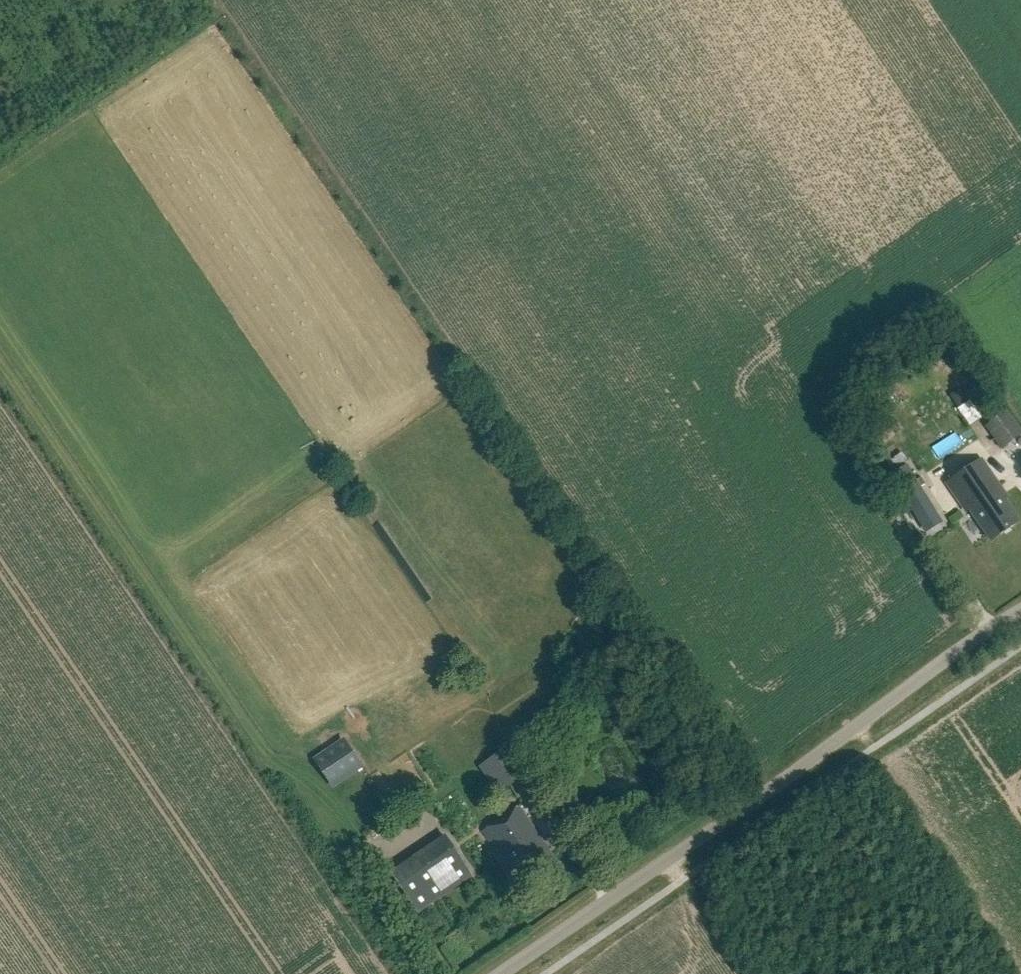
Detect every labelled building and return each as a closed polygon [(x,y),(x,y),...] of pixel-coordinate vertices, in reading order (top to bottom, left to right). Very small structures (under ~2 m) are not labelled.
[(997,396),(981,407),(991,422),(986,425),(1003,449),(1020,436),(1020,429),(1008,410),(1007,410),(997,396)] [(1020,522),(1005,501),(1009,498),(982,458),(945,484),(966,513),(968,511),(991,543),(1020,522)] [(891,485),(925,534),(948,518),(914,469),(891,485)] [(334,788),(365,767),(345,737),(314,759),(334,788)] [(508,749),(488,762),(489,763),(492,761),(509,785),(506,787),(507,788),(526,775),(508,749)] [(519,807),(482,832),(507,869),(513,865),(523,881),(555,860),(519,807)] [(420,908),(474,871),(446,830),(391,866),(420,908)]
